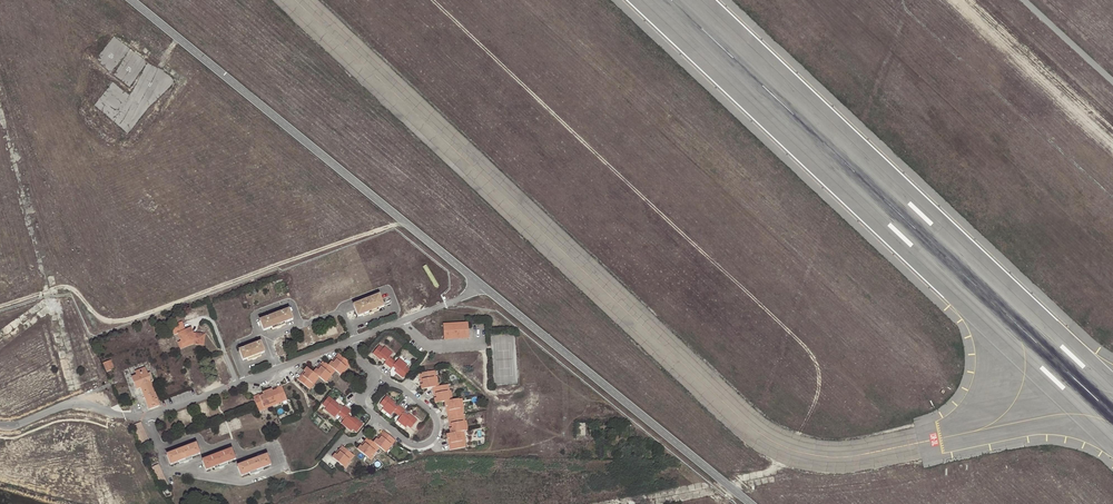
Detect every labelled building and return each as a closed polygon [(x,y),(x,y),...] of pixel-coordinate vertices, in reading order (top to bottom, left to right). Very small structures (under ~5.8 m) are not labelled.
[(384,307),(380,295),(353,305),(358,317),(384,307)] [(293,320),(289,310),(260,320),(264,331),(293,320)] [(206,334),(196,333),(194,335),(191,334),(189,329),(186,330),(183,322),(172,326),(175,335),(179,334),(181,340),(183,344),(193,340),(195,344),(204,346),(206,334)] [(469,324),(443,324),(443,338),(469,339),(469,324)] [(180,350),(195,344),(193,340),(183,344),(181,340),(177,342),(180,350)] [(265,352),(261,342),(240,350),(244,360),(265,352)] [(373,354),(379,359),(381,356),(383,358),(387,361),(385,363),(391,369),(393,367),(397,370),(399,371),(397,373),(403,378),(410,370),(406,367),(408,365),(400,359),(396,362),(390,357),(393,353),(385,347),(383,349),(380,346),(373,354)] [(333,363),(340,355),(338,353),(331,361),(333,363)] [(347,360),(340,355),(333,363),(331,361),(328,365),(325,362),(318,370),(316,369),(313,373),(307,368),(303,372),(305,373),(299,382),(305,387),(309,382),(311,384),(317,376),(319,378),(324,382),(330,374),(328,373),(332,368),(335,371),(339,374),(345,367),(343,365),(347,360)] [(111,360),(103,363),(107,372),(115,369),(111,360)] [(351,363),(347,360),(343,365),(345,367),(339,374),(341,375),(351,363)] [(318,370),(325,362),(323,361),(316,369),(318,370)] [(148,374),(145,368),(136,372),(138,376),(133,378),(137,389),(142,388),(150,409),(160,405),(151,382),(153,381),(150,373),(148,374)] [(326,383),(335,371),(332,368),(328,373),(330,374),(324,382),(326,383)] [(433,378),(437,377),(436,371),(422,373),(424,385),(421,385),(422,390),(431,388),(435,387),(433,378)] [(297,380),(299,382),(305,373),(303,372),(297,380)] [(309,390),(319,378),(317,376),(311,384),(309,382),(305,387),(309,390)] [(439,387),(435,387),(437,398),(433,399),(434,404),(443,402),(444,407),(448,407),(450,418),(452,428),(448,429),(449,434),(444,435),(445,439),(449,439),(450,450),(465,447),(464,442),(460,442),(458,432),(462,432),(463,432),(461,422),(465,421),(463,409),(459,410),(457,400),(452,401),(448,402),(447,392),(450,391),(449,385),(439,387)] [(286,395),(283,387),(273,391),(272,388),(263,392),(264,394),(254,398),(256,404),(265,401),(266,406),(282,400),(281,397),(286,395)] [(288,400),(286,395),(281,397),(282,400),(266,406),(267,407),(288,400)] [(392,403),(393,401),(387,396),(380,404),(384,407),(383,409),(391,415),(394,411),(401,417),(397,421),(405,427),(407,425),(411,428),(417,420),(411,415),(410,417),(408,416),(404,413),(406,411),(399,405),(397,407),(394,405),(392,403)] [(334,403),(335,402),(329,397),(323,405),(326,408),(325,410),(335,418),(338,414),(345,419),(342,423),(351,431),(353,429),(357,432),(363,424),(357,419),(356,421),(352,418),(348,415),(351,411),(345,406),(342,410),(338,407),(334,403)] [(150,442),(141,422),(132,426),(141,446),(150,442)] [(380,440),(386,432),(384,430),(377,438),(380,440)] [(392,437),(386,432),(380,440),(377,438),(374,442),(369,438),(363,446),(361,445),(358,449),(368,458),(375,450),(373,448),(376,444),(380,447),(385,451),(391,444),(388,441),(392,437)] [(363,446),(369,438),(368,437),(361,445),(363,446)] [(396,440),(392,437),(388,441),(391,444),(385,451),(386,452),(396,440)] [(200,454),(196,444),(167,455),(171,465),(200,454)] [(370,459),(380,447),(376,444),(373,448),(375,450),(368,458),(370,459)] [(336,455),(343,447),(341,445),(334,453),(336,455)] [(350,452),(343,447),(336,455),(334,453),(331,457),(342,466),(349,458),(346,457),(350,452)] [(236,459),(232,449),(203,460),(207,471),(236,459)] [(354,455),(350,452),(346,457),(349,458),(342,466),(344,467),(354,455)] [(272,465),(267,455),(238,466),(242,477),(272,465)] [(166,481),(157,462),(151,465),(159,484),(166,481)] [(170,491),(167,484),(162,486),(165,494),(170,491)]
